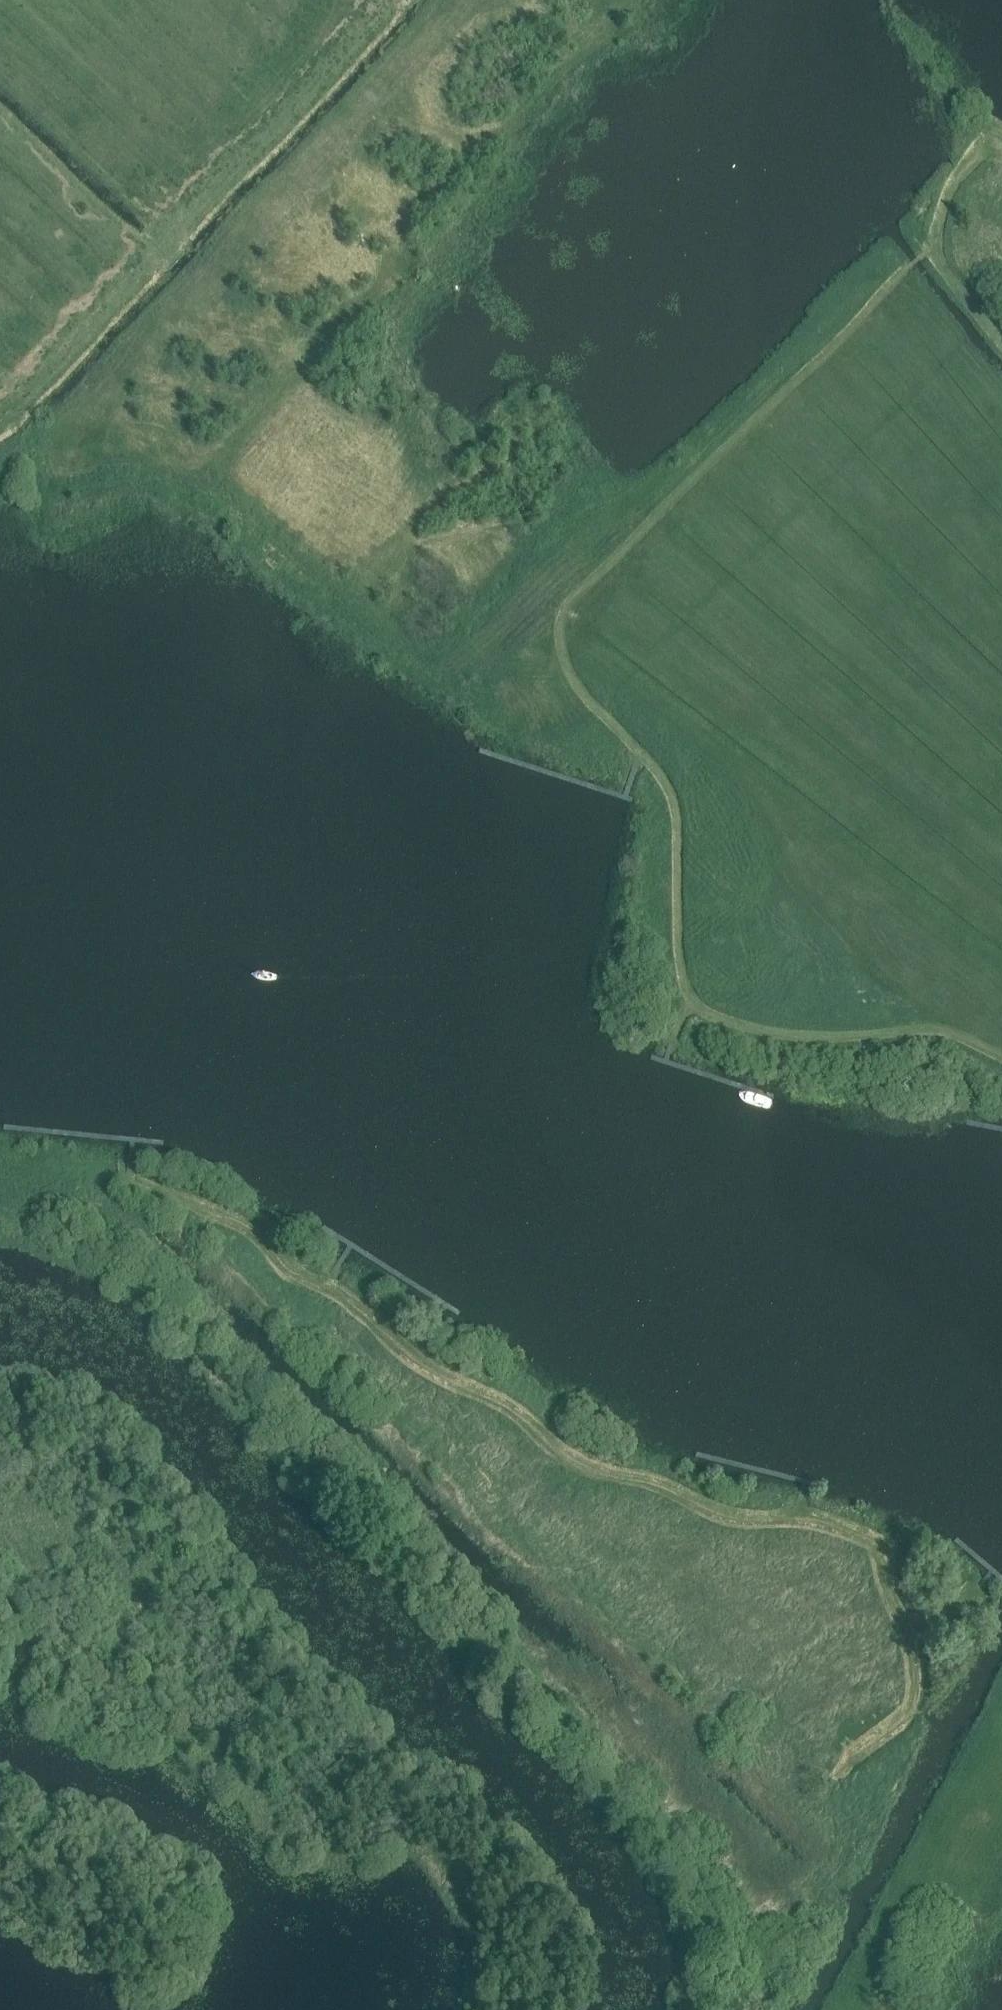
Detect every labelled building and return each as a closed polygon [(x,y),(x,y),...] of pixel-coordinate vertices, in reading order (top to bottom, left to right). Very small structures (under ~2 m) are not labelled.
[(983,1616),(991,1609),(981,1596),(972,1604),(983,1616)]
